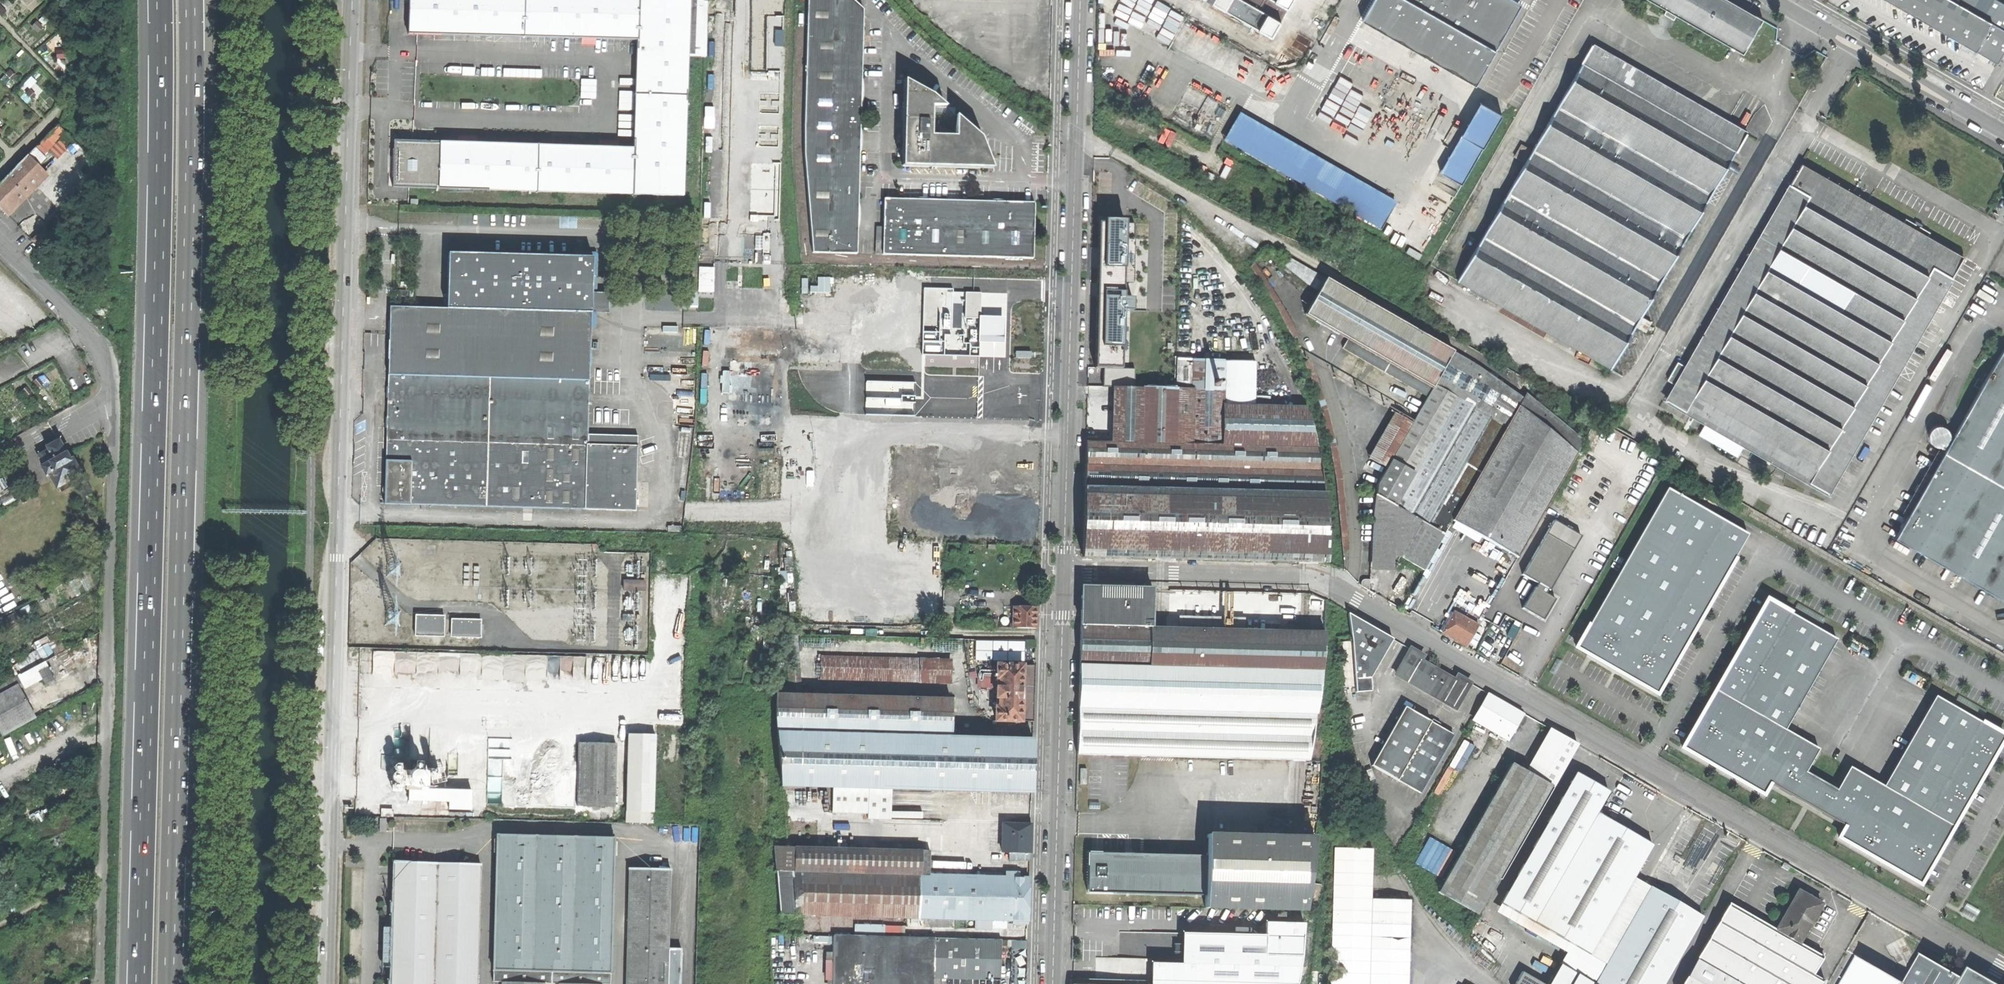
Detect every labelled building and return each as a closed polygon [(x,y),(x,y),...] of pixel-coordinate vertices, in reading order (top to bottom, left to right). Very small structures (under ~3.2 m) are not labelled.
[(707,0),(411,0),(409,34),(478,36),(477,35),(638,40),(633,147),(684,148),(686,82),(687,57),(705,57),(707,0)] [(857,227),(850,227),(851,203),(858,203),(859,152),(852,152),(852,131),(859,131),(860,98),(853,98),(854,81),(860,81),(861,64),(854,64),(854,53),(861,53),(861,22),(856,17),(862,8),(854,0),(807,0),(804,144),(804,162),(812,253),(857,253),(857,227)] [(1271,35),(1280,20),(1280,19),(1286,7),(1287,8),(1291,0),(1209,0),(1271,35)] [(1476,84),(1496,50),(1487,45),(1494,32),(1477,22),(1490,0),(1373,0),(1362,20),(1476,84)] [(1514,0),(1490,0),(1477,22),(1494,32),(1487,45),(1496,50),(1521,4),(1514,0)] [(1740,52),(1760,18),(1728,0),(1650,0),(1740,52)] [(1912,14),(1913,13),(1921,0),(1888,0),(1912,14)] [(2003,53),(2003,2),(2001,0),(1921,0),(1913,13),(1999,62),(2003,53)] [(43,16),(38,21),(43,26),(48,22),(43,16)] [(38,21),(32,26),(39,33),(44,28),(43,26),(38,21)] [(1457,279),(1610,367),(1634,325),(1645,331),(1646,329),(1650,331),(1652,327),(1648,325),(1650,321),(1639,315),(1734,149),(1735,149),(1745,132),(1592,43),(1582,61),(1582,62),(1457,279)] [(64,48),(57,49),(58,59),(66,57),(64,48)] [(11,68),(6,73),(13,80),(18,75),(11,68)] [(901,165),(991,167),(979,135),(954,114),(955,137),(936,137),(936,133),(931,130),(928,129),(929,106),(944,106),(931,95),(903,78),(901,165)] [(43,89),(36,82),(29,89),(37,96),(43,89)] [(33,100),(37,96),(29,89),(25,93),(33,100)] [(1441,171),(1462,183),(1502,114),(1480,101),(1441,171)] [(1223,140),(1381,230),(1395,203),(1238,114),(1223,140)] [(46,174),(39,167),(46,160),(42,156),(65,133),(57,125),(0,183),(0,209),(6,215),(18,202),(21,205),(29,197),(34,191),(32,189),(46,174)] [(686,148),(684,148),(633,147),(440,141),(440,143),(394,141),(393,164),(393,186),(686,193),(686,148)] [(1709,424),(1828,492),(1903,359),(1962,256),(1927,235),(1928,231),(1920,226),(1922,224),(1918,221),(1915,220),(1914,223),(1905,217),(1903,222),(1857,195),(1801,163),(1685,366),(1678,362),(1668,380),(1675,384),(1665,399),(1709,424)] [(1132,178),(1150,192),(1154,188),(1135,174),(1132,178)] [(883,254),(1033,257),(1034,201),(1008,201),(1008,207),(987,207),(987,200),(958,200),(958,207),(945,206),(946,200),(929,199),(929,206),(908,206),(908,199),(883,198),(883,254)] [(1126,223),(1099,223),(1096,367),(1107,367),(1123,368),(1126,223)] [(1268,252),(1285,262),(1289,256),(1271,246),(1268,252)] [(589,434),(593,255),(448,253),(447,307),(390,306),(387,451),(386,504),(637,509),(639,434),(589,434)] [(1453,350),(1289,256),(1285,262),(1285,264),(1306,282),(1318,290),(1305,314),(1347,337),(1342,346),(1427,395),(1451,353),(1453,350)] [(1275,303),(1292,337),(1300,333),(1280,300),(1254,259),(1249,265),(1275,303)] [(953,289),(924,288),(922,355),(979,356),(980,341),(980,314),(981,293),(953,292),(953,289)] [(1006,315),(980,314),(980,341),(1005,342),(1006,315)] [(2002,348),(1924,486),(1896,536),(2003,598),(2003,349),(2002,348)] [(1477,368),(1451,353),(1427,395),(1412,421),(1386,467),(1377,483),(1372,556),(1394,557),(1401,557),(1423,569),(1452,520),(1518,405),(1522,398),(1477,368)] [(1298,562),(1326,563),(1326,525),(1323,488),(1318,450),(1309,414),(1306,406),(1280,405),(1280,399),(1261,399),(1261,405),(1255,404),(1256,360),(1176,358),(1175,389),(1137,387),(1114,387),(1113,407),(1112,441),(1085,440),(1082,556),(1298,562)] [(1342,550),(1349,550),(1343,478),(1337,446),(1328,406),(1315,370),(1310,358),(1303,361),(1309,374),(1321,410),(1330,447),(1335,479),(1342,550)] [(740,387),(772,387),(772,362),(740,362),(740,387)] [(1137,368),(1123,368),(1107,367),(1107,387),(1114,387),(1137,387),(1137,368)] [(724,371),(724,380),(735,380),(735,371),(724,371)] [(915,382),(866,381),(865,414),(914,415),(915,382)] [(1521,407),(1518,405),(1452,520),(1517,558),(1577,453),(1573,450),(1579,443),(1527,401),(1521,407)] [(1369,456),(1386,467),(1412,421),(1394,411),(1369,456)] [(1933,443),(1937,444),(1939,445),(1942,445),(1946,443),(1948,441),(1949,438),(1950,434),(1949,430),(1947,427),(1945,426),(1942,424),(1939,424),(1935,424),(1933,426),(1930,428),(1929,432),(1929,435),(1930,438),(1931,440),(1933,443)] [(54,488),(78,475),(70,459),(68,460),(64,455),(56,442),(45,448),(46,450),(36,456),(42,466),(40,468),(43,475),(46,474),(54,488)] [(79,498),(90,493),(83,479),(72,485),(79,498)] [(1668,489),(1576,649),(1657,696),(1749,535),(1668,489)] [(677,508),(685,509),(687,494),(678,494),(677,508)] [(1393,570),(1394,557),(1372,556),(1372,569),(1370,569),(1369,580),(1368,589),(1368,590),(1374,593),(1375,569),(1384,569),(1393,570)] [(647,580),(625,581),(625,590),(647,589),(647,580)] [(1077,754),(1309,761),(1325,632),(1244,630),(1245,617),(1179,616),(1179,628),(1151,627),(1152,588),(1090,587),(1086,591),(1081,595),(1077,754)] [(932,613),(960,612),(960,588),(931,588),(932,613)] [(1766,599),(1714,690),(1785,730),(1837,640),(1820,630),(1766,599)] [(1027,607),(1013,607),(1012,627),(1035,628),(1035,608),(1027,607)] [(1454,639),(1467,646),(1479,625),(1454,611),(1442,631),(1454,639)] [(1369,678),(1391,639),(1347,613),(1352,641),(1354,686),(1354,692),(1370,691),(1369,678)] [(21,621),(17,614),(0,623),(0,630),(1,631),(21,621)] [(418,636),(446,637),(447,616),(418,615),(418,636)] [(482,638),(482,620),(454,620),(454,637),(482,638)] [(1455,709),(1469,684),(1457,676),(1454,680),(1440,672),(1420,661),(1422,657),(1410,649),(1396,675),(1455,709)] [(949,685),(950,659),(819,655),(819,681),(949,685)] [(1022,722),(1032,722),(1033,695),(1034,666),(1024,665),(1011,665),(997,665),(993,665),(989,666),(985,669),(982,673),(980,677),(979,687),(994,687),(994,698),(995,698),(994,721),(1022,722)] [(33,719),(21,697),(15,686),(20,682),(17,676),(0,685),(0,735),(0,736),(33,719)] [(1921,886),(1955,828),(1884,787),(1850,768),(1837,791),(1806,773),(1819,750),(1785,730),(1714,690),(1680,749),(1721,772),(1765,798),(1773,785),(1844,825),(1836,838),(1878,862),(1921,886)] [(1507,741),(1522,714),(1488,694),(1473,720),(1507,741)] [(949,737),(950,700),(774,695),(774,720),(779,787),(831,788),(830,814),(866,815),(866,819),(886,820),(887,789),(1030,793),(1031,767),(1032,740),(949,737)] [(2003,742),(2003,735),(1980,722),(1952,706),(1937,697),(1884,787),(1955,828),(2003,742)] [(1431,722),(1404,707),(1371,766),(1420,794),(1452,734),(1438,726),(1439,723),(1433,720),(1431,722)] [(1500,881),(1577,745),(1550,729),(1525,773),(1510,765),(1437,893),(1476,916),(1497,880),(1500,881)] [(627,733),(624,822),(652,823),(654,734),(627,733)] [(510,779),(513,779),(514,755),(506,755),(507,740),(485,739),(484,769),(486,769),(485,776),(503,777),(503,788),(487,787),(487,806),(510,806),(510,779)] [(614,745),(580,744),(578,805),(612,806),(614,745)] [(1577,947),(1589,954),(1632,879),(1651,846),(1623,829),(1597,814),(1609,792),(1577,774),(1501,904),(1504,906),(1503,908),(1512,914),(1514,911),(1518,914),(1517,916),(1525,921),(1526,922),(1528,920),(1547,930),(1545,932),(1555,938),(1556,935),(1567,941),(1566,944),(1576,950),(1577,947)] [(460,791),(411,789),(411,801),(450,802),(450,809),(472,809),(472,791),(460,791)] [(394,809),(381,809),(380,816),(394,817),(394,809)] [(1008,860),(1028,860),(1029,825),(1002,824),(1002,852),(1008,853),(1008,860)] [(1242,908),(1304,910),(1315,837),(1208,834),(1205,907),(1242,908)] [(494,835),(491,971),(608,975),(612,838),(494,835)] [(929,876),(929,851),(773,847),(779,915),(1012,921),(1012,925),(1026,925),(1027,905),(1028,878),(1012,878),(929,876)] [(1335,848),(1330,983),(1408,983),(1410,901),(1371,899),(1372,849),(1335,848)] [(679,950),(665,950),(667,870),(627,869),(625,975),(617,975),(608,975),(491,971),(486,971),(475,971),(478,865),(393,863),(389,983),(474,983),(486,983),(500,983),(678,983),(679,950)] [(1513,942),(1559,968),(1560,964),(1562,964),(1595,983),(1650,888),(1632,879),(1589,954),(1577,947),(1576,950),(1566,944),(1567,941),(1556,935),(1555,938),(1545,932),(1547,930),(1528,920),(1526,922),(1525,921),(1513,942)] [(1702,918),(1650,888),(1595,983),(1562,964),(1560,964),(1559,968),(1550,983),(1664,983),(1702,918)] [(1822,983),(1810,977),(1822,956),(1800,943),(1819,909),(1819,906),(1817,902),(1808,897),(1798,892),(1776,931),(1729,904),(1683,983),(1822,983)] [(1299,972),(1301,952),(1303,923),(1265,923),(1265,936),(1182,934),(1181,964),(1151,963),(1151,974),(1151,983),(1297,983),(1299,972)] [(859,935),(907,934),(906,924),(859,925),(859,935)] [(770,983),(785,983),(783,952),(831,952),(831,936),(769,935),(768,949),(768,960),(770,983)] [(999,940),(831,936),(831,952),(830,983),(931,983),(931,979),(998,980),(999,940)] [(1963,981),(1936,966),(1922,957),(1918,964),(1921,970),(1911,974),(1915,979),(1908,982),(1906,983),(1961,983),(1963,981)] [(1857,958),(1842,983),(1903,983),(1857,958)] [(1969,970),(1963,981),(1961,983),(1994,983),(1969,970)] [(1522,974),(1516,983),(1540,983),(1522,974)]
